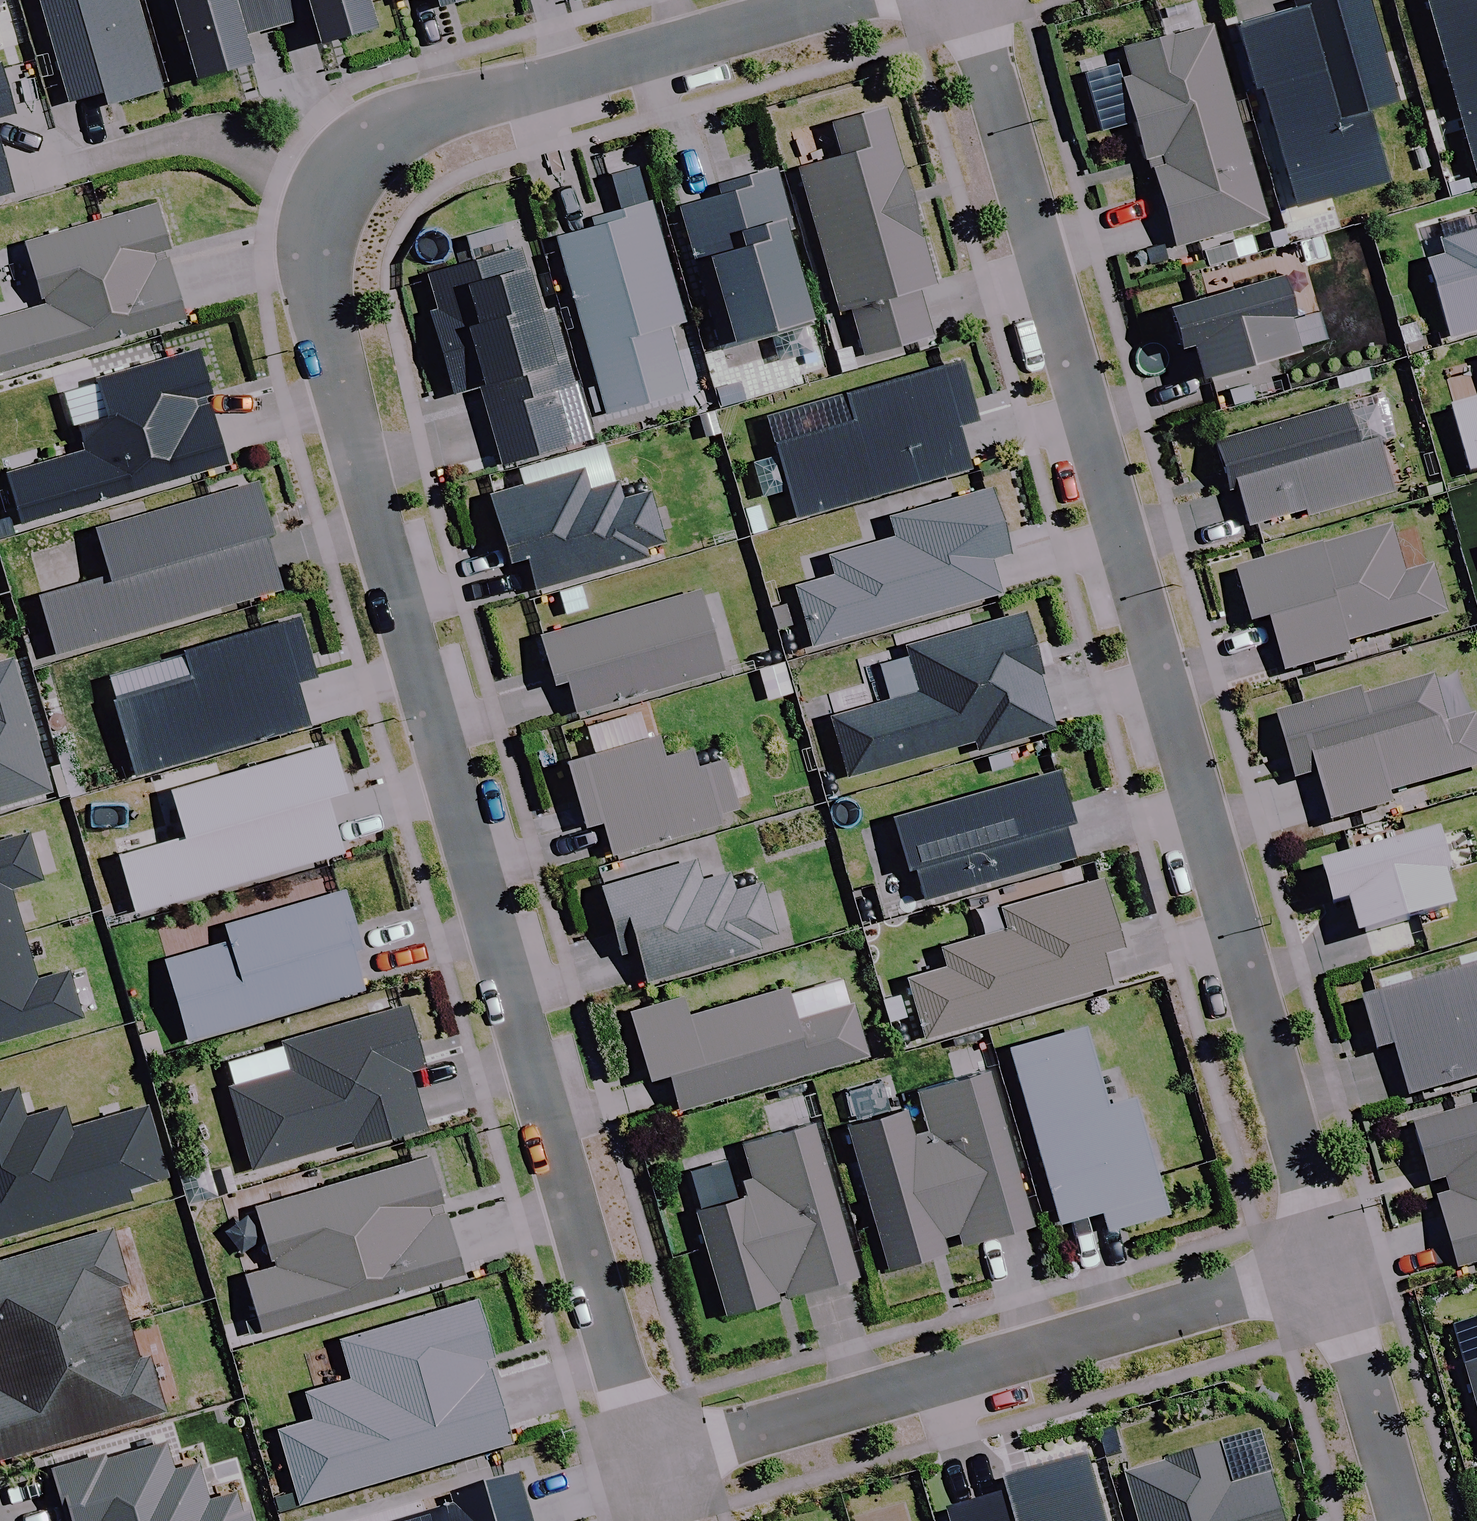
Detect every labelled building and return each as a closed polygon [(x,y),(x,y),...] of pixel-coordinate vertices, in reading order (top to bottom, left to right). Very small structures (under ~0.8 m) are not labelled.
[(134,0),(36,0),(67,104),(100,94),(104,107),(161,90),(134,0)] [(192,84),(246,68),(237,38),(307,17),(316,47),(371,31),(361,0),(167,0),(192,84)] [(435,11),(471,0),(431,0),(435,11)] [(1364,0),(1297,0),(1292,1),(1296,13),(1236,30),(1254,91),(1260,89),(1296,209),(1386,182),(1365,111),(1395,103),(1364,0)] [(1476,175),(1476,0),(1424,0),(1476,175)] [(1168,36),(1121,50),(1130,79),(1120,82),(1144,161),(1146,160),(1173,251),(1267,223),(1208,29),(1169,40),(1168,36)] [(11,114),(0,76),(0,118),(11,114)] [(841,158),(796,171),(839,312),(850,309),(864,357),(931,337),(917,291),(934,286),(881,110),(831,125),(841,158)] [(8,192),(0,165),(0,195),(8,192)] [(683,324),(639,169),(612,177),(621,210),(592,219),(595,229),(555,240),(605,414),(685,391),(667,328),(683,324)] [(791,230),(773,171),(716,188),(720,199),(677,211),(719,351),(808,324),(781,233),(791,230)] [(154,206),(24,244),(42,307),(0,320),(0,374),(181,321),(161,252),(167,250),(154,206)] [(1448,339),(1476,331),(1476,230),(1439,242),(1443,256),(1425,262),(1448,339)] [(501,465),(587,441),(550,312),(532,317),(514,254),(426,279),(436,312),(428,314),(451,396),(479,388),(501,465)] [(1277,279),(1165,312),(1177,353),(1190,349),(1200,382),(1294,354),(1284,322),(1289,321),(1277,279)] [(209,394),(196,351),(97,380),(109,420),(74,430),(81,453),(3,475),(18,526),(224,467),(203,396),(209,394)] [(957,363),(765,420),(795,522),(967,470),(954,426),(975,420),(957,363)] [(1370,397),(1213,444),(1227,490),(1236,488),(1250,534),(1390,493),(1374,440),(1382,437),(1370,397)] [(1455,414),(1473,476),(1476,475),(1476,407),(1455,414)] [(523,488),(488,498),(507,566),(523,562),(532,592),(644,560),(641,549),(661,544),(647,494),(620,501),(615,484),(613,485),(602,447),(518,471),(523,488)] [(269,538),(254,486),(93,533),(107,578),(38,598),(56,658),(280,593),(264,539),(269,538)] [(793,588),(810,649),(998,595),(988,561),(1005,556),(987,493),(889,521),(894,540),(828,559),(833,577),(793,588)] [(1406,580),(1392,531),(1324,551),(1323,549),(1238,574),(1254,628),(1271,623),(1287,675),(1351,656),(1348,646),(1447,616),(1433,572),(1406,580)] [(697,593),(537,639),(551,687),(564,683),(574,715),(720,673),(697,593)] [(829,721),(845,779),(1048,721),(1036,677),(1040,676),(1022,616),(906,649),(919,695),(829,721)] [(314,679),(297,621),(180,655),(104,677),(134,779),(305,729),(292,685),(314,679)] [(10,661),(0,664),(0,809),(49,795),(10,661)] [(1430,676),(1360,697),(1358,690),(1274,715),(1293,778),(1314,772),(1328,820),(1389,802),(1386,792),(1476,765),(1476,743),(1469,716),(1444,724),(1430,676)] [(656,738),(564,764),(583,830),(601,825),(610,857),(739,820),(723,764),(695,772),(689,753),(662,760),(656,738)] [(340,796),(326,748),(169,794),(183,840),(118,859),(134,914),(341,854),(325,800),(340,796)] [(1056,774),(890,821),(905,873),(913,871),(922,902),(1071,859),(1062,827),(1070,825),(1056,774)] [(1432,828),(1316,863),(1328,904),(1342,900),(1353,934),(1450,905),(1440,872),(1445,871),(1432,828)] [(22,936),(9,891),(39,882),(25,837),(0,844),(0,942),(22,936)] [(694,862),(599,889),(618,955),(634,950),(643,982),(756,950),(753,941),(773,936),(758,886),(733,893),(728,876),(700,884),(694,862)] [(906,983),(923,1042),(1109,989),(1099,955),(1120,949),(1101,881),(999,910),(1005,933),(940,951),(946,971),(906,983)] [(358,952),(341,894),(225,928),(229,944),(163,963),(186,1043),(362,992),(351,954),(358,952)] [(38,981),(26,934),(22,936),(0,942),(0,992),(38,981)] [(1360,998),(1375,1049),(1391,1045),(1407,1097),(1476,1076),(1476,963),(1360,998)] [(64,973),(38,981),(0,992),(0,1045),(79,1022),(64,973)] [(681,1000),(629,1015),(648,1082),(666,1077),(676,1110),(864,1057),(841,976),(687,1020),(681,1000)] [(423,1068),(405,1007),(280,1044),(288,1073),(227,1091),(251,1171),(350,1142),(353,1151),(424,1130),(407,1073),(423,1068)] [(1081,1031),(1006,1052),(1056,1226),(1101,1213),(1106,1232),(1165,1215),(1133,1103),(1104,1111),(1081,1031)] [(1031,1232),(985,1074),(916,1093),(929,1138),(912,1143),(904,1114),(847,1131),(887,1272),(945,1256),(941,1239),(955,1235),(960,1252),(1031,1232)] [(880,1084),(847,1093),(855,1122),(888,1113),(880,1084)] [(0,1093),(0,1239),(129,1202),(125,1191),(165,1179),(144,1110),(68,1132),(62,1111),(21,1123),(12,1090),(0,1093)] [(1411,1123),(1429,1183),(1444,1179),(1449,1195),(1434,1200),(1455,1270),(1476,1263),(1476,1103),(1411,1123)] [(694,1214),(724,1318),(856,1280),(812,1126),(741,1146),(751,1182),(741,1185),(745,1199),(694,1214)] [(460,1275),(427,1160),(255,1210),(272,1269),(244,1277),(260,1333),(460,1275)] [(127,1324),(116,1287),(125,1285),(109,1232),(0,1264),(0,1361),(127,1324)] [(492,1359),(475,1303),(339,1342),(351,1383),(305,1396),(313,1423),(277,1434),(298,1506),(508,1445),(484,1362),(492,1359)] [(1452,1325),(1476,1409),(1476,1318),(1452,1325)] [(127,1324),(0,1361),(0,1461),(162,1413),(147,1360),(138,1363),(127,1324)] [(162,1446),(103,1463),(101,1458),(50,1473),(64,1520),(247,1520),(245,1515),(238,1517),(232,1497),(208,1504),(197,1466),(170,1474),(162,1446)] [(1123,1473),(1137,1520),(1279,1520),(1266,1475),(1228,1486),(1216,1447),(1123,1473)] [(1082,1455),(999,1479),(1003,1494),(943,1511),(946,1520),(1101,1520),(1082,1455)] [(519,1480),(452,1499),(456,1511),(422,1520),(531,1520),(519,1480)]
